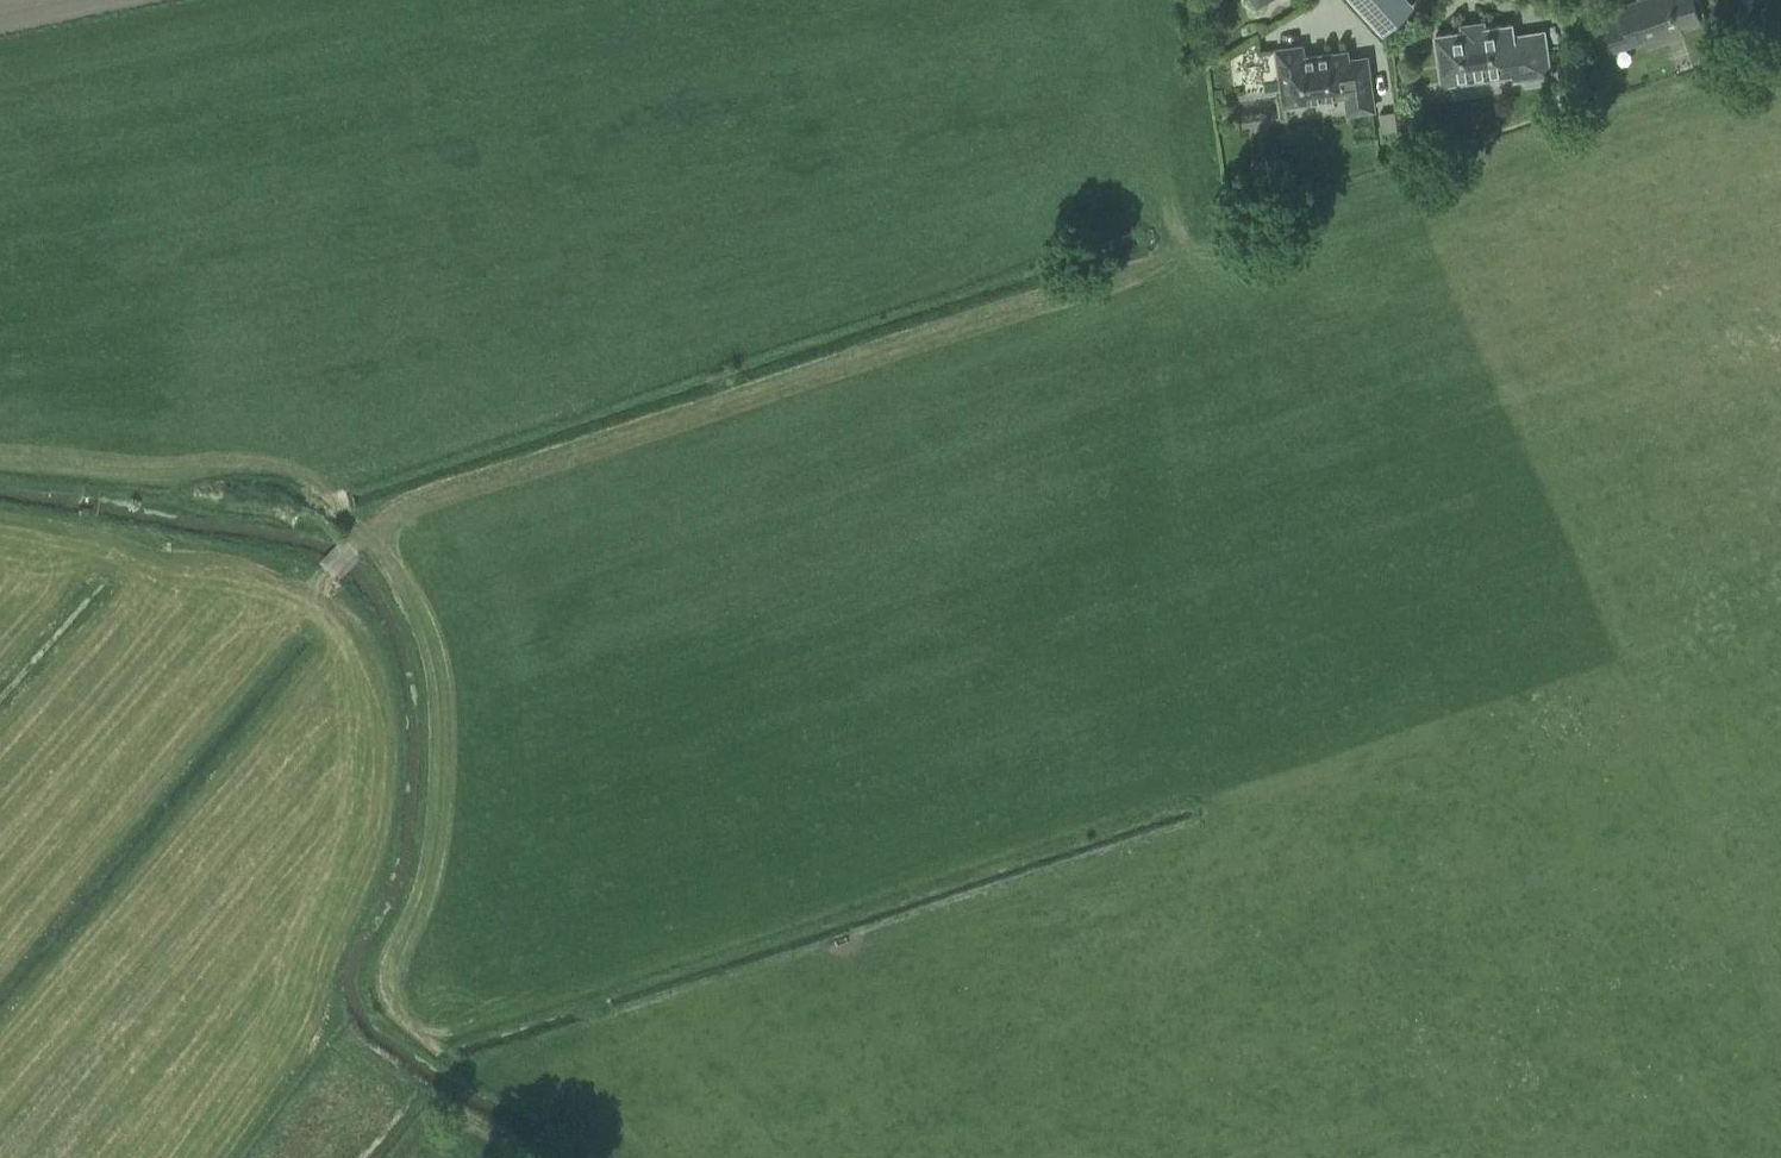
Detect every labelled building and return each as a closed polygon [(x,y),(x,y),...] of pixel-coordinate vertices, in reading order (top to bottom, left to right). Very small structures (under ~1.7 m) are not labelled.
[(1383,35),(1415,6),(1410,0),(1351,0),(1383,35)] [(1699,0),(1637,0),(1619,6),(1601,11),(1605,22),(1614,49),(1645,39),(1647,45),(1666,39),(1663,27),(1677,22),(1679,27),(1701,20),(1698,14),(1703,12),(1699,0)] [(1443,82),(1533,69),(1534,76),(1550,74),(1544,31),(1513,36),(1511,24),(1436,35),(1443,82)] [(1374,109),(1367,57),(1348,59),(1347,51),(1304,57),(1302,46),(1277,49),(1284,103),(1346,94),(1349,112),(1374,109)] [(1393,109),(1378,112),(1381,132),(1396,130),(1393,109)]
